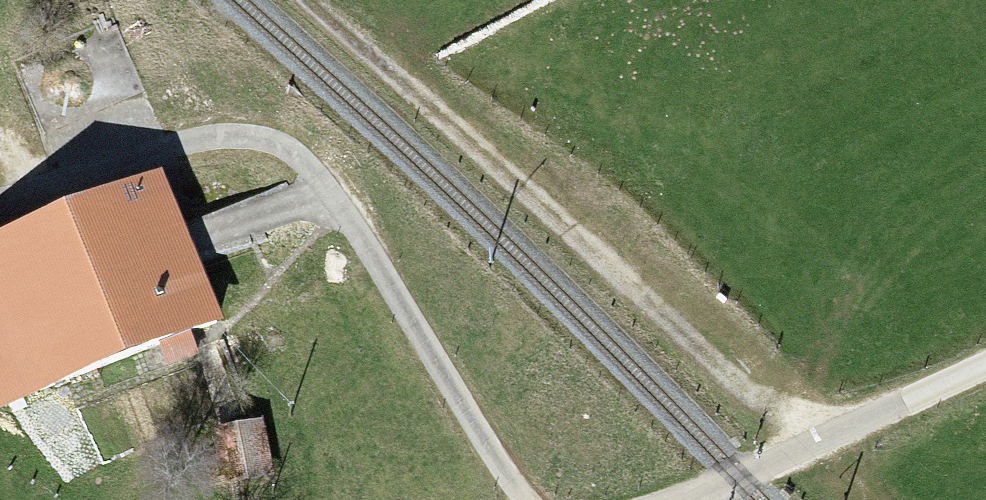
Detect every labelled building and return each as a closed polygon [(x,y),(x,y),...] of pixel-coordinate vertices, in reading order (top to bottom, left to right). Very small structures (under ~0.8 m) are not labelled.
[(215,345),(163,200),(0,257),(0,421),(215,345)] [(262,430),(198,438),(205,491),(269,483),(262,430)]
